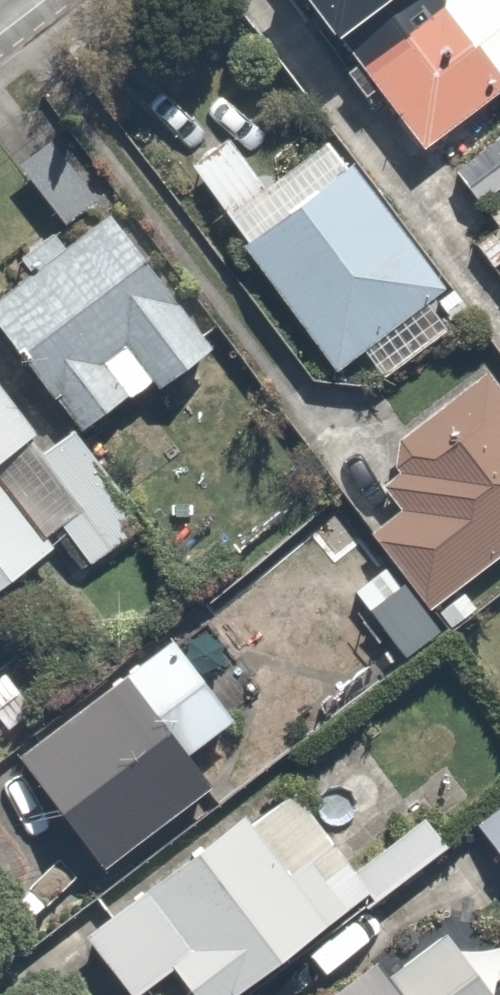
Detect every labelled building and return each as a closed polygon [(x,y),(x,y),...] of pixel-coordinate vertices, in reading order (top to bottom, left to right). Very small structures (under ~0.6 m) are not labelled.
[(407,136),(491,78),(499,72),(499,0),(338,0),(322,11),(407,136)] [(413,306),(447,282),(336,127),(266,178),(231,129),(187,160),(349,387),(430,330),(413,306)] [(67,443),(77,435),(81,432),(214,335),(64,131),(13,169),(56,227),(0,268),(0,351),(59,431),(67,443)] [(482,373),(365,461),(392,498),(356,525),(393,574),(352,605),(393,659),(473,599),(459,581),(499,550),(499,398),(482,373)] [(20,440),(0,412),(0,454),(20,440)] [(70,569),(143,516),(81,432),(77,435),(67,443),(59,431),(37,447),(77,501),(40,528),(70,569)] [(36,549),(27,537),(0,500),(0,576),(36,549)] [(247,692),(185,612),(13,745),(101,858),(209,775),(183,742),(247,692)] [(342,872),(276,777),(72,931),(121,994),(222,994),(357,893),(342,872)] [(466,825),(499,869),(499,799),(466,825)] [(370,967),(331,994),(390,994),(370,967)]
